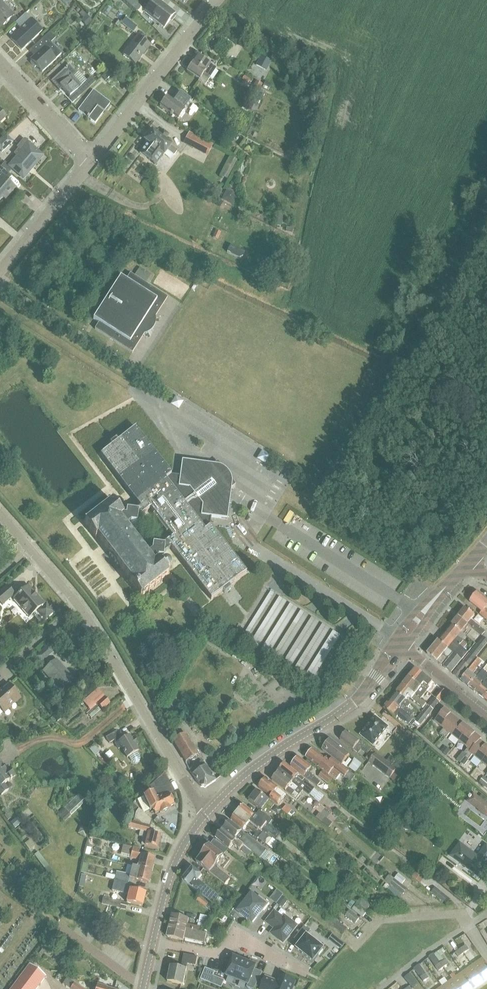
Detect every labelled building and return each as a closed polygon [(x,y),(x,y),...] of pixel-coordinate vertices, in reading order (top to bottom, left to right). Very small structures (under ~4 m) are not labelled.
[(1,29),(14,16),(4,5),(3,4),(7,0),(0,0),(0,28),(1,29)] [(144,13),(147,16),(164,29),(166,26),(170,20),(172,21),(173,20),(176,16),(175,15),(175,14),(171,10),(166,7),(163,5),(164,4),(158,0),(154,0),(150,6),(144,13)] [(21,30),(11,39),(22,51),(43,31),(33,20),(31,21),(25,15),(16,24),(21,30)] [(87,16),(82,21),(86,26),(92,21),(87,16)] [(134,33),(138,27),(127,19),(122,24),(134,33)] [(53,37),(50,33),(30,51),(34,57),(31,60),(32,62),(31,63),(35,68),(36,66),(38,68),(39,67),(40,69),(40,70),(42,72),(56,60),(61,54),(49,41),(53,37)] [(136,65),(150,46),(138,36),(123,55),(136,65)] [(80,67),(87,60),(78,51),(71,57),(80,67)] [(193,62),(187,71),(200,80),(199,81),(206,85),(209,80),(217,69),(198,56),(194,62),(193,62)] [(262,57),(258,66),(266,70),(271,62),(262,57)] [(69,66),(51,82),(59,91),(62,89),(70,98),(76,92),(80,97),(90,88),(96,83),(91,78),(87,82),(79,73),(77,75),(69,66)] [(111,75),(109,72),(103,78),(105,81),(111,75)] [(241,81),(248,85),(249,84),(251,81),(244,77),(242,80),(241,81)] [(263,85),(256,82),(250,95),(252,96),(263,100),(266,93),(265,93),(260,91),(260,90),(263,85)] [(272,85),(266,83),(263,90),(268,92),(272,85)] [(96,124),(111,104),(94,91),(78,111),(96,124)] [(178,120),(192,102),(179,93),(173,101),(167,97),(160,106),(178,120)] [(190,110),(198,114),(201,109),(194,105),(190,110)] [(147,142),(138,154),(156,167),(169,151),(174,155),(178,151),(164,140),(168,135),(162,131),(158,136),(152,131),(145,141),(147,142)] [(213,146),(188,134),(183,146),(201,155),(206,157),(207,158),(212,149),(213,147),(213,146)] [(2,152),(13,142),(7,136),(0,143),(0,150),(2,152)] [(1,168),(9,175),(13,170),(24,179),(43,157),(32,147),(29,144),(25,141),(19,148),(23,151),(10,167),(6,163),(1,168)] [(237,163),(231,159),(222,178),(228,181),(237,163)] [(0,179),(0,202),(3,198),(7,194),(9,196),(16,188),(2,177),(0,179)] [(228,190),(222,201),(233,207),(237,200),(234,193),(228,190)] [(216,232),(213,239),(218,241),(221,234),(216,232)] [(231,246),(227,253),(241,259),(244,252),(231,246)] [(120,277),(93,319),(94,320),(97,322),(99,323),(95,330),(110,339),(115,342),(132,353),(144,334),(146,334),(147,334),(148,333),(149,333),(150,332),(151,331),(152,331),(152,330),(153,329),(154,328),(154,327),(155,326),(155,325),(155,323),(155,322),(155,321),(155,320),(155,319),(155,318),(168,298),(159,292),(146,284),(151,275),(140,268),(134,277),(130,274),(126,280),(120,277)] [(172,403),(181,408),(186,400),(178,395),(172,403)] [(180,476),(171,475),(135,428),(118,442),(116,439),(110,444),(112,446),(100,455),(140,507),(133,513),(120,512),(113,503),(113,501),(112,501),(112,503),(85,523),(84,523),(84,524),(85,524),(95,537),(95,539),(96,539),(96,538),(97,537),(109,554),(117,566),(118,565),(131,582),(130,582),(128,582),(128,583),(130,584),(140,596),(140,598),(142,598),(143,599),(144,597),(143,595),(167,577),(169,577),(169,576),(167,576),(166,574),(168,572),(167,571),(168,570),(169,570),(169,569),(169,567),(169,566),(169,565),(168,564),(167,563),(166,563),(165,563),(164,563),(163,563),(162,564),(161,564),(159,565),(157,563),(157,562),(157,560),(162,561),(164,554),(163,554),(171,548),(211,600),(223,591),(225,594),(231,589),(229,586),(246,573),(210,526),(211,517),(227,519),(231,488),(236,485),(218,461),(213,465),(182,460),(180,476)] [(263,449),(258,458),(267,463),(272,454),(263,449)] [(15,595),(7,586),(0,592),(0,602),(3,606),(15,595)] [(45,605),(44,605),(44,604),(29,586),(13,599),(29,618),(38,610),(38,611),(45,620),(48,617),(51,617),(51,615),(54,612),(46,604),(45,605)] [(253,634),(280,595),(274,591),(247,630),(253,634)] [(486,607),(486,601),(477,593),(470,603),(482,613),(480,615),(486,621),(486,611),(485,609),(486,607)] [(280,595),(254,640),(263,645),(289,600),(280,595)] [(271,654),(300,607),(292,602),(263,649),(271,654)] [(302,609),(276,653),(284,658),(310,614),(302,609)] [(458,617),(468,625),(483,638),(486,633),(472,620),(474,616),(465,609),(458,617)] [(289,661),(297,665),(320,619),(311,615),(289,661)] [(458,617),(452,625),(461,633),(468,625),(458,617)] [(322,622),(300,667),(308,672),(331,626),(322,622)] [(445,633),(438,641),(448,649),(461,661),(468,653),(464,649),(460,646),(463,642),(462,641),(458,637),(461,633),(452,625),(445,633)] [(310,674),(320,679),(341,633),(332,628),(310,674)] [(477,646),(482,650),(486,643),(486,641),(483,638),(477,646)] [(438,641),(428,655),(437,662),(441,666),(447,659),(448,660),(443,667),(451,673),(461,661),(448,649),(438,641)] [(482,650),(477,646),(470,654),(475,658),(482,650)] [(48,647),(42,653),(37,657),(41,662),(45,658),(52,652),(48,647)] [(235,654),(233,658),(240,663),(242,659),(235,654)] [(475,658),(470,654),(453,675),(458,679),(475,658)] [(469,688),(476,678),(472,675),(482,662),(478,659),(461,681),(469,688)] [(57,692),(72,679),(57,661),(45,672),(55,684),(52,686),(57,692)] [(409,677),(426,691),(432,682),(416,669),(409,677)] [(482,671),(476,678),(469,688),(476,694),(486,681),(486,675),(482,671)] [(409,677),(403,685),(420,700),(427,691),(426,691),(409,677)] [(476,694),(485,700),(486,697),(486,681),(476,694)] [(3,713),(21,697),(10,684),(2,691),(0,691),(0,709),(3,713)] [(420,700),(403,685),(396,693),(405,701),(408,697),(412,699),(423,708),(426,704),(420,700)] [(441,689),(434,697),(439,702),(446,693),(441,689)] [(396,693),(390,701),(410,718),(414,713),(408,708),(410,705),(405,701),(396,693)] [(434,697),(428,706),(433,710),(439,702),(434,697)] [(102,710),(109,703),(105,698),(97,705),(102,710)] [(410,718),(390,701),(383,708),(396,719),(399,715),(404,719),(403,720),(409,725),(413,720),(410,718)] [(428,706),(421,714),(426,718),(433,710),(428,706)] [(442,737),(456,719),(444,709),(434,722),(443,729),(439,734),(442,737)] [(426,718),(421,714),(415,721),(420,725),(426,718)] [(388,728),(376,718),(361,736),(373,746),(388,728)] [(456,719),(442,737),(445,739),(450,734),(458,741),(469,729),(456,719)] [(231,725),(226,730),(232,736),(237,731),(231,725)] [(469,729),(458,741),(468,749),(464,754),(467,756),(479,741),(481,739),(469,729)] [(127,758),(129,757),(132,761),(133,763),(136,764),(138,763),(140,761),(140,759),(140,757),(137,752),(139,751),(135,746),(138,744),(134,737),(131,739),(129,736),(121,740),(120,737),(117,731),(106,738),(109,743),(114,740),(116,743),(115,744),(119,749),(121,748),(127,758)] [(371,750),(360,741),(347,731),(340,740),(353,750),(358,754),(361,750),(367,755),(371,750)] [(186,762),(198,755),(186,734),(173,742),(186,762)] [(333,758),(342,766),(350,756),(343,751),(344,750),(331,740),(323,751),(333,758)] [(465,758),(468,761),(473,756),(481,762),(482,763),(486,757),(486,747),(479,741),(467,756),(465,758)] [(95,745),(89,750),(95,757),(100,752),(95,745)] [(441,751),(446,756),(451,751),(445,746),(441,751)] [(455,746),(451,754),(459,757),(462,749),(455,746)] [(349,772),(342,766),(333,758),(331,761),(327,757),(325,759),(313,750),(306,758),(323,771),(332,778),(336,781),(341,775),(345,778),(349,772)] [(397,770),(396,770),(376,754),(369,763),(390,779),(397,770)] [(460,759),(458,762),(461,764),(461,763),(463,761),(465,758),(467,756),(464,754),(460,759)] [(391,756),(387,762),(393,766),(397,760),(391,756)] [(318,787),(321,782),(308,772),(312,767),(298,757),(291,766),(318,787)] [(356,759),(349,768),(356,773),(362,765),(356,759)] [(15,776),(9,768),(7,770),(0,761),(0,794),(2,796),(9,790),(4,784),(15,776)] [(215,781),(205,766),(202,761),(189,770),(192,775),(201,786),(201,787),(205,788),(215,781)] [(279,772),(303,791),(309,796),(315,788),(309,784),(310,783),(299,775),(286,764),(279,772)] [(400,764),(396,770),(397,770),(403,775),(407,770),(400,764)] [(328,784),(332,778),(323,771),(319,776),(328,784)] [(303,791),(279,772),(273,780),(292,796),(297,800),(303,791),(303,792),(303,791)] [(151,790),(142,794),(143,797),(147,805),(150,811),(153,809),(155,814),(159,812),(160,813),(171,808),(170,807),(174,805),(169,795),(174,793),(165,774),(151,789),(151,790)] [(286,794),(279,788),(266,779),(259,788),(271,797),(270,798),(278,804),(282,799),(286,794)] [(271,809),(275,805),(257,791),(249,800),(262,810),(266,805),(271,809)] [(64,822),(86,802),(79,794),(57,814),(64,822)] [(468,802),(486,817),(486,816),(486,804),(486,803),(486,802),(486,799),(482,795),(480,798),(474,794),(472,797),(470,796),(469,797),(470,799),(468,802)] [(133,804),(130,807),(136,813),(139,809),(133,804)] [(391,804),(385,811),(391,816),(397,808),(391,804)] [(256,815),(244,805),(238,813),(259,830),(259,829),(264,833),(264,832),(268,835),(270,832),(264,827),(267,824),(256,815)] [(286,805),(282,810),(289,815),(292,810),(286,805)] [(336,808),(332,814),(344,824),(349,818),(336,808)] [(130,822),(128,829),(140,832),(139,836),(144,837),(142,845),(145,846),(157,849),(160,836),(149,833),(152,820),(139,809),(136,813),(134,823),(130,822)] [(258,813),(256,815),(269,825),(272,820),(260,810),(258,813)] [(259,830),(238,813),(232,820),(244,830),(247,827),(255,834),(255,835),(267,846),(272,840),(264,833),(259,829),(259,830)] [(319,814),(317,817),(323,822),(326,819),(319,814)] [(158,816),(153,822),(158,826),(162,820),(158,816)] [(11,822),(15,828),(21,824),(16,818),(11,822)] [(326,819),(323,822),(329,827),(332,823),(326,819)] [(230,822),(224,829),(252,852),(260,858),(266,851),(230,822)] [(418,827),(408,823),(406,829),(416,833),(418,827)] [(252,852),(224,829),(221,833),(219,831),(216,836),(218,837),(216,839),(229,849),(233,845),(248,857),(252,852)] [(30,840),(25,844),(29,850),(34,847),(30,840)] [(227,850),(214,840),(210,846),(210,845),(201,856),(202,856),(197,863),(225,885),(229,879),(214,867),(227,850)] [(450,856),(478,877),(486,866),(486,846),(486,845),(478,857),(460,843),(450,856)] [(123,846),(121,854),(131,857),(131,859),(137,861),(136,867),(138,868),(151,871),(154,859),(138,855),(140,850),(123,846)] [(41,852),(36,855),(44,866),(48,863),(41,852)] [(115,876),(114,880),(115,880),(131,885),(132,885),(133,880),(135,880),(148,884),(151,871),(138,868),(136,867),(132,866),(128,865),(125,875),(116,872),(115,876)] [(213,905),(219,898),(198,881),(202,875),(193,868),(192,868),(188,868),(186,870),(187,873),(188,874),(183,881),(213,905)] [(413,878),(421,884),(427,875),(420,870),(413,878)] [(451,873),(447,879),(452,883),(457,877),(451,873)] [(398,874),(395,879),(402,885),(406,880),(398,874)] [(407,889),(402,885),(395,879),(390,875),(386,881),(403,895),(407,889)] [(115,880),(112,891),(120,893),(129,895),(127,903),(128,903),(142,906),(146,893),(130,889),(131,885),(115,880)] [(385,884),(382,888),(392,895),(395,892),(385,884)] [(436,888),(432,893),(444,903),(448,898),(436,888)] [(278,890),(271,899),(277,903),(282,896),(284,895),(278,890)] [(410,890),(407,894),(415,900),(418,896),(410,890)] [(267,907),(270,904),(260,896),(257,899),(252,895),(239,912),(253,924),(260,914),(263,910),(264,911),(266,908),(267,907)] [(282,896),(277,903),(283,908),(288,901),(282,896)] [(104,897),(102,904),(126,910),(128,903),(127,903),(104,897)] [(200,897),(197,901),(205,908),(206,908),(211,912),(214,908),(209,904),(208,904),(200,897)] [(219,898),(213,905),(228,916),(233,909),(219,898)] [(367,911),(370,907),(361,899),(357,904),(367,911)] [(367,912),(356,904),(352,910),(362,918),(367,912)] [(213,910),(208,916),(211,919),(217,912),(213,910)] [(355,924),(360,918),(350,910),(345,916),(355,924)] [(284,943),(297,926),(298,926),(297,926),(290,920),(285,916),(283,918),(279,914),(275,911),(272,915),(271,916),(266,922),(271,926),(275,929),(271,934),(283,944),(284,944),(284,943)] [(173,914),(170,925),(201,933),(203,928),(197,927),(187,924),(189,918),(173,914)] [(331,915),(325,922),(342,935),(347,929),(338,922),(338,921),(331,915)] [(201,933),(170,925),(167,937),(184,941),(185,938),(205,943),(207,934),(201,933)] [(321,953),(324,949),(315,941),(307,935),(310,932),(304,927),(299,934),(295,940),(298,942),(300,944),(296,949),(306,956),(314,962),(321,953)] [(340,940),(336,945),(342,950),(346,945),(340,940)] [(466,946),(461,949),(464,954),(469,950),(466,946)] [(464,954),(461,949),(456,953),(459,957),(464,954)] [(434,955),(444,968),(449,964),(440,951),(434,955)] [(196,967),(198,958),(184,955),(181,969),(171,966),(168,982),(183,986),(188,965),(196,967)] [(444,968),(434,955),(429,958),(439,971),(444,968)] [(256,967),(256,968),(256,966),(255,966),(251,964),(247,963),(248,963),(243,961),(235,958),(234,957),(233,959),(230,967),(227,975),(226,976),(227,977),(228,976),(237,980),(247,984),(247,985),(248,985),(247,987),(248,988),(251,988),(255,988),(263,973),(263,972),(256,970),(255,969),(256,967)] [(484,983),(486,981),(486,964),(483,959),(473,966),(484,983)] [(46,977),(43,974),(35,968),(30,964),(11,988),(37,988),(46,977)] [(429,978),(426,974),(420,965),(415,969),(421,978),(424,982),(429,978)] [(473,966),(463,973),(474,988),(475,988),(484,983),(473,966)] [(201,979),(210,983),(215,973),(205,969),(201,979)] [(463,973),(456,977),(454,974),(450,976),(453,980),(459,988),(474,988),(463,973)] [(409,975),(404,979),(412,988),(417,984),(409,975)] [(296,982),(286,978),(279,976),(276,982),(273,980),(265,977),(263,984),(261,988),(293,988),(296,982)] [(63,985),(69,988),(82,988),(74,984),(67,978),(63,985)] [(453,980),(443,987),(444,988),(459,988),(453,980)]
